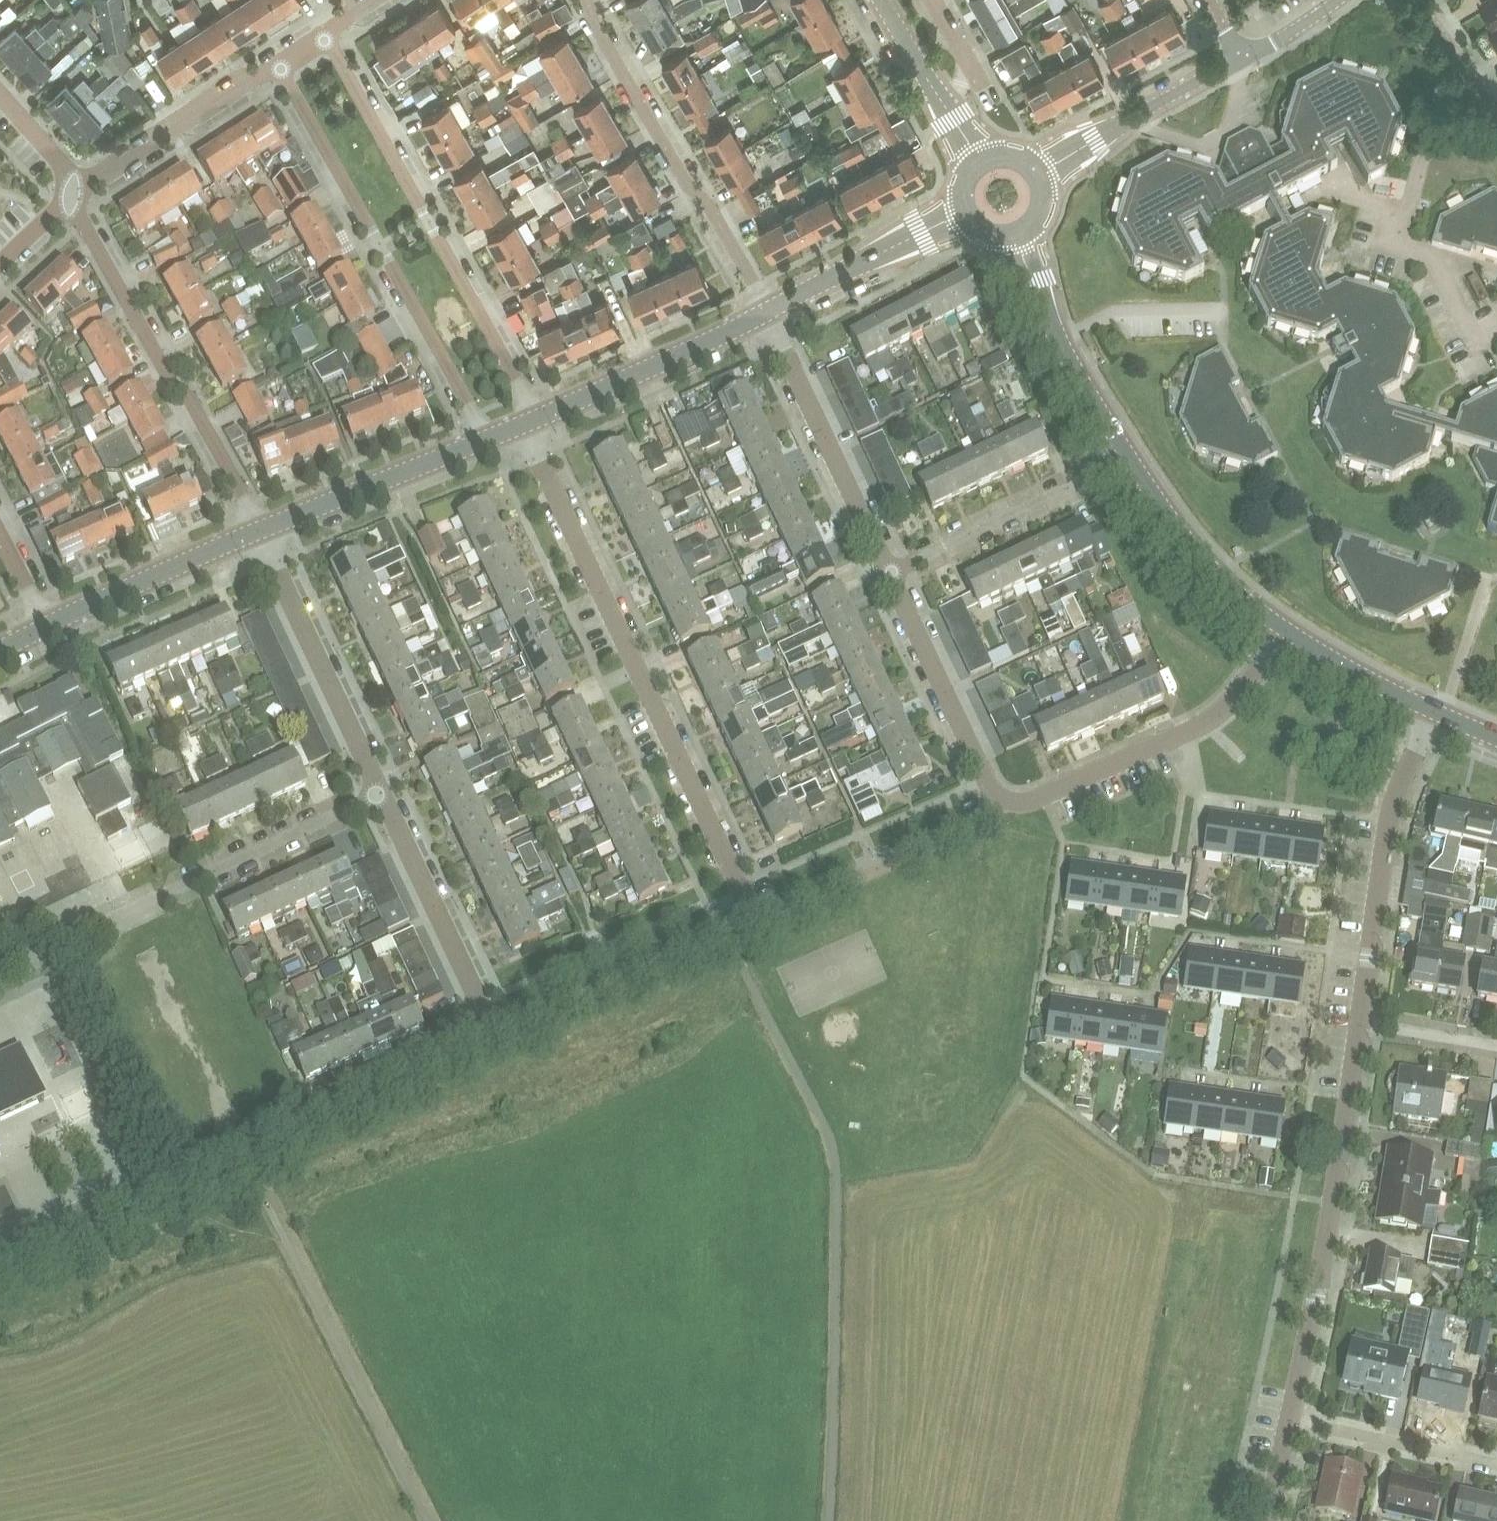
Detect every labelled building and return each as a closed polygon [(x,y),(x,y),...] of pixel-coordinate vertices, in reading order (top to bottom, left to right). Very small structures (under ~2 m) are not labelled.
[(133,39),(125,0),(97,0),(106,45),(133,39)] [(192,15),(201,9),(195,0),(186,0),(183,2),(192,15)] [(221,13),(237,39),(258,25),(242,0),(240,0),(221,13)] [(279,11),(272,0),(242,0),(258,25),(279,11)] [(295,0),(272,0),(279,11),(295,0)] [(487,0),(456,0),(469,20),(490,6),(491,6),(487,0)] [(491,6),(490,6),(504,26),(514,19),(501,0),(487,0),(491,6)] [(638,23),(674,3),(672,0),(632,0),(627,3),(638,23)] [(674,3),(638,23),(651,44),(680,27),(675,19),(702,3),(702,0),(679,0),(674,3)] [(747,9),(741,12),(748,23),(760,16),(766,25),(779,17),(769,0),(762,0),(747,9)] [(747,9),(762,0),(744,0),(747,9)] [(828,6),(825,0),(794,0),(805,20),(828,6)] [(982,17),(1008,2),(1011,0),(972,0),(982,17)] [(1008,2),(982,17),(995,39),(1021,25),(1014,14),(1038,0),(1011,0),(1008,2)] [(1109,0),(1108,0),(1099,5),(1107,19),(1117,14),(1109,0)] [(1117,14),(1127,8),(1122,0),(1109,0),(1117,14)] [(1482,2),(1495,23),(1495,24),(1496,23),(1496,0),(1485,0),(1482,2)] [(192,15),(183,2),(174,8),(183,21),(192,15)] [(438,3),(417,17),(434,43),(455,29),(438,3)] [(1073,3),(1059,11),(1069,30),(1083,22),(1073,3)] [(841,29),(828,6),(805,20),(817,42),(829,35),(838,51),(848,45),(839,30),(841,29)] [(1148,18),(1163,45),(1185,34),(1170,6),(1148,18)] [(530,21),(539,36),(558,25),(549,10),(530,21)] [(53,81),(75,61),(67,53),(51,66),(43,57),(84,22),(74,11),(60,24),(60,23),(15,63),(33,83),(45,72),(53,81)] [(237,39),(221,13),(200,27),(216,52),(237,39)] [(15,63),(60,23),(53,16),(39,28),(35,24),(23,35),(16,26),(0,40),(0,46),(15,63)] [(417,17),(396,31),(413,57),(434,43),(417,17)] [(1126,30),(1141,57),(1163,45),(1148,18),(1126,30)] [(516,38),(527,33),(520,20),(509,25),(516,38)] [(153,43),(164,38),(157,22),(146,27),(153,43)] [(80,43),(93,34),(87,24),(73,33),(80,43)] [(179,40),(196,66),(216,52),(200,27),(179,40)] [(473,41),(482,55),(492,69),(503,61),(480,27),(469,34),(473,41)] [(658,56),(687,39),(680,27),(651,44),(658,56)] [(712,27),(692,39),(701,55),(722,43),(712,27)] [(1104,78),(1089,50),(1080,55),(1071,39),(1067,41),(1059,27),(1050,32),(1058,46),(1067,62),(1082,89),(1104,78)] [(1141,57),(1126,30),(1104,42),(1118,70),(1141,57)] [(418,65),(413,57),(396,31),(375,45),(383,56),(375,61),(389,81),(403,72),(404,74),(418,65)] [(1058,46),(1050,32),(1041,37),(1049,51),(1058,46)] [(526,34),(514,42),(521,52),(532,46),(526,34)] [(535,84),(553,73),(578,59),(565,36),(540,51),(546,63),(528,73),(529,75),(516,82),(521,91),(535,84)] [(196,66),(179,40),(157,55),(174,80),(196,66)] [(1059,102),(1060,102),(1045,74),(1026,40),(1018,45),(1027,62),(1025,64),(1034,80),(1023,86),(1038,114),(1045,110),(1048,115),(1062,107),(1059,102)] [(482,55),(473,41),(464,47),(473,61),(482,55)] [(120,73),(132,64),(117,45),(106,55),(120,73)] [(847,95),(871,81),(858,59),(856,60),(848,45),(838,51),(839,53),(828,60),(847,95)] [(663,64),(676,86),(696,75),(701,72),(687,50),(663,64)] [(489,71),(496,83),(517,72),(510,59),(492,69),(489,71)] [(535,84),(540,92),(541,94),(559,83),(566,95),(591,80),(578,59),(553,73),(535,84)] [(454,73),(445,60),(435,66),(444,80),(454,73)] [(1082,89),(1067,62),(1045,74),(1060,102),(1082,89)] [(1435,434),(1476,447),(1472,460),(1486,485),(1496,488),(1496,391),(1460,411),(1455,427),(1387,407),(1381,395),(1398,386),(1414,335),(1395,299),(1344,284),(1327,293),(1317,275),(1334,223),(1308,214),(1290,224),(1276,199),(1337,167),(1327,148),(1344,139),(1368,183),(1386,173),(1402,122),(1382,86),(1332,71),(1296,90),(1280,140),(1282,143),(1269,150),(1261,135),(1248,131),(1227,142),(1217,174),(1167,159),(1131,177),(1115,228),(1135,264),(1185,279),(1204,269),(1181,226),(1198,217),(1208,235),(1268,203),(1269,205),(1267,208),(1277,227),(1281,227),(1282,228),(1264,237),(1248,288),(1267,324),(1318,340),(1336,331),(1341,340),(1331,346),(1339,362),(1349,357),(1355,367),(1337,376),(1321,427),(1340,463),(1391,479),(1427,459),(1435,434)] [(66,120),(101,89),(100,88),(110,79),(104,72),(90,84),(84,77),(72,88),(66,82),(47,99),(66,120)] [(714,96),(701,72),(696,75),(676,86),(690,110),(693,108),(702,123),(712,117),(703,102),(714,96)] [(141,99),(127,81),(115,91),(128,109),(141,99)] [(889,118),(882,105),(884,104),(871,81),(847,95),(860,118),(845,127),(852,139),(879,125),(878,123),(889,118)] [(1439,95),(1448,89),(1442,82),(1433,88),(1439,95)] [(429,83),(413,93),(421,105),(437,95),(429,83)] [(527,100),(540,92),(535,84),(521,91),(527,100)] [(83,139),(102,122),(112,114),(103,104),(109,98),(101,89),(66,120),(83,139)] [(574,109),(586,131),(612,117),(599,95),(574,109)] [(473,107),(478,115),(492,108),(487,99),(473,107)] [(433,140),(459,126),(447,104),(421,119),(433,140)] [(492,108),(478,115),(484,126),(498,118),(492,108)] [(612,117),(586,131),(599,153),(625,139),(612,117)] [(720,132),(712,117),(702,123),(711,137),(706,140),(720,163),(745,148),(732,125),(720,132)] [(271,155),(286,145),(275,128),(270,132),(261,118),(241,132),(256,157),(268,150),(271,155)] [(879,125),(881,129),(872,134),(878,145),(888,140),(889,142),(899,136),(889,118),(878,123),(879,125)] [(498,129),(503,140),(522,129),(516,119),(498,129)] [(446,163),(472,148),(459,126),(433,140),(446,163)] [(522,129),(503,140),(510,151),(529,140),(522,129)] [(256,157),(241,132),(219,146),(235,171),(244,185),(254,179),(245,164),(256,157)] [(555,149),(569,141),(564,132),(550,140),(555,149)] [(868,151),(878,145),(872,134),(862,139),(868,151)] [(849,145),(857,159),(865,155),(857,140),(849,145)] [(550,177),(556,187),(582,172),(576,161),(565,167),(559,158),(574,150),(569,141),(555,149),(539,158),(540,159),(538,160),(545,173),(548,178),(550,177)] [(847,165),(857,159),(849,145),(819,161),(824,170),(844,159),(847,165)] [(235,171),(219,146),(198,160),(214,185),(235,171)] [(736,183),(743,195),(754,189),(747,177),(758,170),(745,148),(720,163),(733,185),(736,183)] [(524,166),(539,158),(534,150),(520,158),(519,157),(507,165),(505,162),(486,173),(480,162),(454,177),(467,199),(493,184),(511,174),(524,166)] [(900,186),(923,174),(910,150),(887,162),(900,186)] [(631,183),(646,174),(633,152),(607,167),(614,179),(597,189),(597,191),(602,199),(620,189),(631,183)] [(900,186),(887,162),(865,174),(878,198),(900,186)] [(530,177),(524,166),(511,174),(517,184),(530,177)] [(163,182),(179,207),(201,193),(185,168),(163,182)] [(288,205),(294,201),(307,193),(292,169),(273,181),(288,205)] [(582,172),(556,187),(563,198),(563,197),(574,216),(589,207),(602,199),(597,191),(584,198),(579,189),(589,184),(582,172)] [(789,178),(796,191),(805,186),(798,173),(789,178)] [(659,197),(646,174),(631,183),(620,189),(602,199),(589,207),(594,216),(607,209),(608,210),(626,200),(633,212),(659,197)] [(878,198),(865,174),(843,186),(856,210),(878,198)] [(554,188),(556,187),(550,177),(548,178),(527,190),(533,200),(554,188)] [(780,182),(787,195),(796,191),(789,178),(780,182)] [(142,196),(158,221),(179,207),(163,182),(142,196)] [(479,221),(506,206),(493,184),(467,199),(479,221)] [(563,198),(556,187),(554,188),(533,200),(539,211),(560,199),(563,198)] [(283,213),(268,189),(253,199),(267,221),(283,213)] [(755,215),(765,209),(754,189),(743,195),(755,215)] [(1431,243),(1469,255),(1472,247),(1496,255),(1496,191),(1492,189),(1439,217),(1431,243)] [(806,205),(819,230),(842,217),(829,193),(806,205)] [(158,221),(142,196),(121,209),(137,235),(158,221)] [(219,207),(235,233),(237,235),(246,230),(237,215),(228,201),(219,207)] [(544,232),(557,225),(573,216),(566,204),(551,213),(552,215),(539,223),(544,232)] [(784,217),(796,242),(819,230),(806,205),(784,217)] [(235,233),(219,207),(209,213),(216,223),(208,228),(218,244),(235,233)] [(291,223),(304,246),(327,232),(315,209),(291,223)] [(677,226),(671,215),(653,225),(658,236),(677,226)] [(572,235),(584,230),(577,217),(566,223),(572,235)] [(625,226),(636,244),(652,235),(642,217),(625,226)] [(796,242),(784,217),(760,230),(773,254),(796,242)] [(500,257),(526,242),(513,221),(487,235),(500,257)] [(590,245),(611,233),(605,223),(584,234),(590,245)] [(563,234),(557,225),(544,232),(549,242),(563,234)] [(287,239),(281,227),(268,235),(274,246),(287,239)] [(678,228),(668,235),(676,248),(687,242),(678,228)] [(179,252),(188,246),(179,232),(170,239),(173,244),(179,252)] [(316,268),(340,255),(327,232),(304,246),(316,268)] [(512,279),(538,264),(526,242),(500,257),(512,279)] [(645,243),(636,247),(643,262),(652,258),(645,243)] [(180,257),(173,244),(151,255),(157,268),(180,257)] [(633,266),(643,262),(636,247),(627,251),(633,266)] [(212,255),(198,262),(204,274),(218,267),(212,255)] [(686,298),(709,288),(696,260),(674,270),(686,298)] [(550,288),(560,284),(565,296),(575,292),(569,278),(562,261),(542,272),(550,288)] [(76,313),(84,309),(86,308),(71,292),(81,282),(63,262),(45,279),(63,299),(76,313)] [(165,282),(178,305),(202,292),(189,268),(165,282)] [(345,299),(360,291),(348,269),(324,282),(324,283),(307,293),(313,303),(330,294),(336,304),(345,299)] [(282,296),(299,287),(308,282),(302,270),(276,284),(282,296)] [(686,298),(674,270),(651,280),(663,308),(686,298)] [(575,292),(584,288),(578,274),(569,278),(575,292)] [(967,309),(979,302),(964,275),(941,287),(956,315),(955,315),(957,318),(969,312),(967,309)] [(63,299),(45,279),(26,297),(44,317),(63,299)] [(663,308),(651,280),(628,290),(640,318),(663,308)] [(228,315),(240,308),(265,295),(259,284),(245,292),(246,293),(235,299),(235,300),(223,307),(228,315)] [(529,314),(538,310),(540,313),(542,312),(546,321),(558,316),(544,285),(521,295),(529,314)] [(299,287),(282,296),(272,302),(280,317),(307,302),(299,287)] [(587,287),(584,288),(575,292),(596,338),(619,328),(606,300),(595,305),(587,287)] [(956,315),(941,287),(918,299),(933,327),(935,330),(945,325),(944,321),(955,315),(956,315)] [(364,318),(373,313),(360,291),(345,299),(336,304),(348,325),(340,330),(347,342),(355,337),(359,344),(378,334),(374,326),(370,329),(364,318)] [(214,314),(202,292),(178,305),(190,327),(214,314)] [(560,321),(573,349),(596,338),(575,292),(565,296),(562,298),(570,316),(560,321)] [(923,333),(924,336),(935,330),(933,327),(918,299),(897,311),(911,339),(923,333)] [(101,317),(94,304),(86,308),(84,309),(92,322),(101,317)] [(245,318),(240,308),(228,315),(233,324),(245,318)] [(84,309),(76,313),(75,314),(83,327),(92,322),(84,309)] [(11,346),(30,329),(13,310),(0,322),(0,334),(11,346)] [(911,339),(897,311),(874,323),(890,354),(901,348),(899,345),(911,339)] [(83,327),(75,314),(66,319),(74,332),(83,327)] [(573,349),(560,321),(537,331),(550,359),(573,349)] [(890,354),(874,323),(851,335),(866,363),(873,377),(885,370),(896,364),(890,354)] [(963,329),(971,344),(981,338),(973,323),(963,329)] [(96,362),(120,349),(106,326),(83,338),(96,362)] [(209,363),(234,350),(222,327),(197,341),(209,363)] [(4,385),(16,379),(5,358),(2,355),(11,346),(0,334),(0,378),(4,385)] [(366,356),(384,345),(378,334),(359,344),(366,356)] [(951,336),(941,341),(948,355),(956,351),(958,350),(951,336)] [(941,341),(930,347),(937,361),(948,355),(941,341)] [(391,356),(384,345),(366,356),(372,367),(391,356)] [(1239,382),(1221,347),(1196,360),(1179,417),(1196,449),(1253,466),(1277,453),(1259,418),(1251,422),(1232,386),(1239,382)] [(29,366),(37,360),(27,348),(20,355),(29,366)] [(109,385),(132,372),(120,349),(96,362),(109,385)] [(222,386),(246,372),(234,350),(209,363),(222,386)] [(961,352),(944,360),(951,376),(968,368),(961,352)] [(380,380),(398,370),(391,356),(372,367),(380,380)] [(831,381),(854,370),(849,359),(826,369),(831,381)] [(896,364),(903,379),(913,374),(906,359),(896,364)] [(903,379),(896,364),(885,370),(892,385),(903,379)] [(357,409),(343,415),(353,441),(377,431),(368,409),(362,394),(357,380),(349,366),(341,370),(347,384),(346,384),(351,398),(353,398),(357,409)] [(837,392),(859,381),(854,370),(831,381),(837,392)] [(252,383),(233,393),(237,401),(256,391),(257,392),(269,386),(264,377),(252,383)] [(842,402),(864,392),(859,381),(837,392),(842,402)] [(424,412),(414,387),(403,391),(399,382),(387,389),(390,397),(400,422),(424,412)] [(117,399),(122,407),(107,415),(115,429),(129,421),(152,408),(140,386),(117,399)] [(84,396),(89,405),(103,397),(98,388),(84,396)] [(8,407),(17,402),(10,389),(0,394),(8,407)] [(715,432),(727,427),(758,412),(747,389),(720,401),(726,414),(708,423),(703,413),(690,415),(673,423),(684,447),(701,439),(715,432)] [(368,409),(377,431),(400,422),(390,397),(376,402),(372,390),(362,394),(368,409)] [(975,453),(965,458),(978,487),(1001,476),(986,443),(970,410),(961,390),(949,396),(952,401),(950,402),(975,453)] [(251,426),(269,416),(257,392),(256,391),(237,401),(251,426)] [(847,414),(869,403),(864,392),(842,402),(847,414)] [(103,397),(89,405),(75,413),(84,429),(94,423),(92,419),(109,409),(103,397)] [(311,415),(306,401),(293,406),(299,420),(311,415)] [(852,425),(875,414),(869,403),(847,414),(852,425)] [(997,409),(1004,423),(1015,418),(1008,403),(997,409)] [(999,442),(997,438),(996,438),(981,405),(970,410),(986,443),(1001,476),(1025,465),(1011,436),(999,442)] [(165,431),(152,408),(129,421),(142,444),(165,431)] [(741,448),(769,435),(758,412),(727,427),(733,438),(736,436),(741,448)] [(30,437),(18,414),(0,424),(0,437),(7,450),(30,437)] [(857,434),(879,424),(875,414),(852,425),(857,434)] [(54,424),(41,432),(47,443),(60,436),(60,435),(70,429),(65,420),(55,425),(54,424)] [(305,430),(315,455),(338,446),(329,421),(305,430)] [(654,430),(663,449),(673,445),(664,426),(654,430)] [(1009,432),(1011,436),(1025,465),(1048,454),(1034,426),(1022,431),(1020,427),(1009,432)] [(226,434),(232,445),(244,438),(238,427),(226,434)] [(281,439),(291,464),(315,455),(305,430),(281,439)] [(715,432),(701,439),(706,450),(720,444),(715,432)] [(861,442),(866,453),(888,443),(883,432),(861,442)] [(749,473),(780,458),(769,435),(741,448),(747,459),(744,461),(749,473)] [(928,441),(935,456),(946,450),(939,435),(928,441)] [(42,460),(30,437),(7,450),(19,472),(42,460)] [(291,464),(281,439),(256,449),(266,474),(291,464)] [(932,509),(955,498),(940,465),(935,456),(928,441),(917,446),(924,461),(925,461),(931,474),(919,480),(932,509)] [(171,442),(153,452),(160,466),(157,467),(166,488),(178,512),(201,502),(190,477),(178,483),(168,461),(178,456),(171,442)] [(894,454),(888,443),(866,453),(871,464),(894,454)] [(648,462),(663,455),(658,444),(643,451),(648,462)] [(595,458),(607,483),(639,468),(633,456),(629,458),(623,445),(595,458)] [(74,458),(85,480),(103,471),(92,449),(74,458)] [(151,470),(157,467),(160,466),(153,452),(144,456),(151,470)] [(42,460),(19,472),(31,495),(64,477),(52,454),(42,460)] [(871,464),(876,475),(899,465),(894,454),(871,464)] [(668,466),(663,455),(648,462),(653,473),(668,466)] [(763,494),(791,481),(780,458),(749,473),(754,483),(757,482),(763,494)] [(955,498),(978,487),(965,458),(953,463),(952,460),(940,465),(955,498)] [(881,486),(904,476),(902,472),(899,465),(876,475),(881,486)] [(607,483),(617,504),(634,496),(645,491),(640,481),(644,479),(639,468),(607,483)] [(723,485),(737,479),(732,468),(717,475),(723,485)] [(881,486),(887,497),(909,487),(904,476),(881,486)] [(737,479),(723,485),(728,496),(742,490),(737,479)] [(768,505),(765,507),(766,508),(740,521),(745,531),(759,525),(771,519),(802,504),(791,481),(763,494),(768,505)] [(104,503),(95,482),(83,488),(92,508),(104,503)] [(670,508),(684,501),(701,494),(695,483),(665,497),(670,508)] [(891,507),(914,496),(909,487),(887,497),(891,507)] [(178,512),(166,488),(144,497),(155,522),(178,512)] [(55,496),(62,509),(71,505),(64,491),(55,496)] [(617,504),(628,528),(660,513),(654,501),(650,503),(645,491),(634,496),(617,504)] [(1487,528),(1496,531),(1496,494),(1487,528)] [(45,501),(52,514),(62,509),(55,496),(45,501)] [(52,514),(45,501),(36,505),(43,519),(52,514)] [(684,501),(670,508),(675,519),(689,512),(684,501)] [(467,541),(498,526),(487,503),(459,516),(465,529),(462,530),(467,541)] [(802,504),(771,519),(776,529),(779,528),(785,540),(813,527),(802,504)] [(99,518),(110,543),(134,532),(123,507),(99,518)] [(665,524),(660,513),(628,528),(639,551),(667,538),(661,526),(665,524)] [(62,534),(52,539),(63,564),(87,553),(76,528),(75,528),(69,516),(57,521),(62,534)] [(76,528),(87,553),(110,543),(99,518),(76,528)] [(1080,523),(1078,523),(1077,520),(1075,520),(1067,523),(1066,526),(1067,529),(1056,534),(1070,562),(1069,562),(1071,566),(1086,596),(1094,592),(1091,587),(1095,586),(1088,571),(1081,556),(1092,551),(1097,560),(1109,555),(1097,529),(1086,535),(1080,523)] [(759,525),(745,531),(750,542),(764,535),(759,525)] [(481,562),(509,549),(498,526),(467,541),(472,552),(475,551),(481,562)] [(429,559),(440,554),(455,546),(450,536),(442,540),(436,527),(417,535),(429,559)] [(792,565),(823,550),(813,527),(785,540),(790,551),(787,553),(792,565)] [(1381,544),(1342,532),(1334,559),(1362,611),(1397,622),(1450,594),(1458,568),(1420,556),(1417,564),(1378,552),(1381,544)] [(1070,562),(1056,534),(1033,545),(1049,576),(1060,571),(1058,567),(1069,562),(1070,562)] [(691,554),(706,547),(701,536),(686,543),(691,554)] [(667,538),(639,551),(649,574),(680,559),(675,548),(672,549),(667,538)] [(1054,587),(1049,576),(1033,545),(1011,556),(1024,584),(1036,578),(1050,607),(1061,602),(1054,587)] [(455,546),(440,554),(446,566),(461,559),(455,546)] [(711,558),(706,547),(691,554),(696,565),(711,558)] [(374,574),(406,559),(401,548),(365,565),(359,553),(331,566),(342,589),(374,574)] [(488,587),(520,572),(509,549),(481,562),(486,574),(483,576),(488,587)] [(780,570),(766,577),(745,587),(753,603),(788,586),(785,581),(800,574),(806,586),(834,573),(823,550),(792,565),(780,570)] [(1024,584),(1011,556),(988,567),(1003,598),(1014,593),(1012,590),(1024,584)] [(680,559),(649,574),(660,597),(688,583),(683,572),(685,571),(680,559)] [(761,567),(766,577),(780,570),(775,560),(761,567)] [(399,562),(384,569),(390,580),(404,574),(399,563),(399,562)] [(1003,598),(988,567),(964,578),(978,606),(991,600),(992,603),(1003,598)] [(502,608),(531,595),(520,572),(488,587),(494,598),(497,597),(502,608)] [(342,589),(353,612),(381,599),(375,588),(379,586),(374,574),(342,589)] [(462,599),(477,592),(472,582),(457,589),(462,599)] [(708,589),(713,600),(728,593),(723,582),(708,589)] [(1054,587),(1061,602),(1074,630),(1085,625),(1064,582),(1054,587)] [(660,597),(671,620),(703,605),(697,593),(693,595),(688,583),(660,597)] [(1118,609),(1138,600),(1131,587),(1112,597),(1118,609)] [(704,618),(708,616),(719,611),(744,599),(739,588),(728,593),(713,600),(703,605),(671,620),(682,643),(710,630),(704,618)] [(819,612),(815,614),(821,626),(852,612),(841,588),(813,601),(819,612)] [(477,592),(462,599),(467,611),(482,605),(477,592)] [(510,633),(542,618),(531,595),(502,608),(508,620),(505,622),(510,633)] [(939,608),(945,619),(967,609),(961,598),(939,608)] [(391,611),(390,609),(386,611),(381,599),(353,612),(364,636),(396,621),(407,616),(421,609),(416,599),(391,611)] [(1019,605),(1008,610),(1015,624),(1026,619),(1019,605)] [(375,659),(403,646),(397,634),(433,617),(427,606),(421,609),(407,616),(396,621),(364,636),(375,659)] [(227,647),(224,643),(237,637),(225,608),(201,619),(216,652),(227,647)] [(945,619),(950,631),(972,620),(967,609),(945,619)] [(241,620),(245,630),(267,619),(263,610),(241,620)] [(1005,629),(1004,630),(1012,647),(1016,645),(1019,651),(1026,647),(1015,624),(1008,610),(999,614),(1005,629)] [(1043,616),(1053,639),(1067,633),(1057,610),(1043,616)] [(852,612),(821,626),(809,632),(795,639),(778,647),(783,657),(829,635),(835,648),(863,634),(852,612)] [(1138,676),(1111,616),(1099,621),(1127,681),(1128,682),(1140,709),(1163,699),(1151,671),(1138,676)] [(524,655),(553,642),(542,618),(510,633),(515,644),(518,643),(524,655)] [(201,619),(177,629),(190,658),(202,653),(204,658),(216,652),(201,619)] [(245,630),(247,633),(250,640),(272,629),(267,619),(245,630)] [(950,631),(955,641),(977,631),(972,620),(950,631)] [(804,621),(790,628),(795,639),(809,632),(804,621)] [(178,663),(190,658),(177,629),(175,625),(161,632),(163,636),(154,640),(169,674),(180,669),(178,663)] [(484,646),(499,639),(494,628),(479,635),(484,646)] [(277,639),(272,629),(250,640),(255,649),(277,639)] [(955,641),(960,652),(982,642),(977,631),(955,641)] [(255,651),(255,649),(250,640),(247,633),(237,638),(245,655),(255,651)] [(842,672),(874,657),(863,634),(835,648),(840,659),(837,660),(842,672)] [(689,658),(699,681),(731,666),(741,662),(756,655),(770,648),(765,637),(723,657),(717,645),(689,658)] [(255,649),(255,651),(259,659),(281,649),(277,639),(255,649)] [(499,639),(484,646),(472,652),(477,663),(504,650),(499,639)] [(154,640),(130,650),(143,679),(155,673),(158,679),(169,674),(154,640)] [(532,679),(564,664),(553,642),(524,655),(529,666),(526,667),(532,679)] [(960,652),(966,664),(987,653),(982,642),(960,652)] [(375,659),(385,682),(442,656),(437,645),(412,656),(408,658),(403,646),(375,659)] [(286,658),(281,649),(259,659),(264,669),(286,658)] [(132,684),(143,679),(130,650),(107,661),(121,694),(134,689),(132,684)] [(992,664),(987,653),(966,664),(971,674),(992,664)] [(761,666),(756,655),(741,662),(747,673),(761,666)] [(447,666),(442,656),(385,682),(396,705),(424,692),(418,679),(422,678),(447,666)] [(857,693),(885,680),(874,657),(842,672),(847,683),(851,681),(857,693)] [(231,658),(220,663),(227,679),(233,693),(244,688),(238,674),(231,658)] [(290,668),(286,658),(264,669),(268,679),(290,668)] [(1115,686),(1113,683),(1102,658),(1091,663),(1098,678),(1103,688),(1117,720),(1140,709),(1128,682),(1127,681),(1115,686)] [(220,663),(209,668),(216,683),(222,698),(233,693),(227,679),(220,663)] [(1098,678),(1091,663),(1080,668),(1087,683),(1098,678)] [(564,664),(532,679),(537,690),(540,688),(546,701),(575,687),(564,664)] [(699,681),(710,704),(728,696),(738,691),(733,679),(736,677),(731,666),(699,681)] [(793,683),(798,693),(831,678),(826,667),(793,683)] [(295,678),(290,668),(268,679),(273,689),(295,678)] [(505,692),(520,685),(515,674),(500,681),(505,692)] [(976,685),(980,695),(1003,685),(998,674),(976,685)] [(0,733),(0,849),(15,842),(9,830),(20,825),(52,809),(38,783),(44,780),(53,775),(54,776),(80,762),(89,781),(78,787),(96,822),(98,821),(108,841),(119,835),(128,830),(123,820),(118,810),(131,804),(113,768),(112,769),(109,762),(124,755),(96,700),(86,705),(72,677),(18,705),(25,720),(0,733)] [(831,678),(798,693),(801,700),(805,698),(809,707),(824,700),(821,696),(836,689),(831,678)] [(174,684),(180,699),(191,694),(184,679),(174,684)] [(1051,698),(1056,709),(1070,741),(1094,730),(1081,702),(1069,707),(1062,693),(1055,679),(1045,683),(1051,698)] [(863,717),(895,702),(885,680),(857,693),(862,705),(858,706),(863,717)] [(793,693),(788,682),(744,703),(738,691),(728,696),(710,704),(721,727),(753,712),(793,693)] [(1040,703),(1051,698),(1045,683),(1034,688),(1040,703)] [(180,699),(174,684),(163,689),(169,704),(180,699)] [(276,696),(281,706),(303,695),(298,685),(276,696)] [(520,685),(505,692),(510,701),(511,703),(526,696),(525,695),(520,685)] [(980,695),(986,706),(1008,696),(1003,685),(980,695)] [(1093,696),(1081,702),(1094,730),(1117,720),(1103,688),(1091,693),(1093,696)] [(445,697),(434,702),(433,701),(429,703),(424,692),(396,705),(407,728),(439,713),(463,701),(459,690),(445,697)] [(470,718),(476,733),(497,723),(483,692),(463,701),(439,713),(407,728),(418,751),(450,736),(445,724),(469,713),(471,718),(470,718)] [(768,716),(798,703),(793,693),(753,712),(721,727),(732,750),(753,740),(760,737),(754,726),(769,719),(768,716)] [(308,705),(303,695),(281,706),(286,716),(308,705)] [(986,706),(991,717),(1013,707),(1008,696),(986,706)] [(145,715),(138,700),(127,705),(134,720),(145,715)] [(500,722),(504,730),(533,717),(526,702),(497,716),(500,722)] [(558,727),(555,729),(555,730),(560,740),(593,725),(581,702),(553,715),(558,727)] [(852,722),(838,729),(821,737),(826,748),(856,734),(872,727),(878,739),(906,725),(895,702),(863,717),(852,722)] [(308,705),(286,716),(290,726),(312,715),(308,705)] [(1018,718),(1013,707),(991,717),(996,728),(1018,718)] [(1047,752),(1070,741),(1056,709),(1045,714),(1046,717),(1035,723),(1033,719),(1022,724),(1029,740),(1040,735),(1047,752)] [(838,729),(852,722),(848,713),(833,720),(838,729)] [(317,725),(312,715),(290,726),(295,736),(317,725)] [(533,717),(504,730),(507,737),(511,745),(518,742),(525,757),(534,753),(547,747),(542,737),(541,735),(533,717)] [(996,728),(1001,739),(1023,729),(1018,718),(996,728)] [(507,737),(504,730),(500,722),(497,723),(476,733),(483,748),(507,737)] [(300,745),(322,735),(317,725),(295,736),(300,745)] [(570,751),(575,762),(604,748),(593,725),(560,740),(566,753),(570,751)] [(917,748),(906,725),(878,739),(883,751),(879,752),(880,754),(846,770),(850,780),(885,764),(917,748)] [(1028,740),(1023,729),(1001,739),(1006,750),(1028,740)] [(269,733),(258,739),(265,753),(276,748),(269,733)] [(327,745),(322,735),(300,745),(304,755),(327,745)] [(784,753),(799,746),(794,736),(779,743),(784,753)] [(485,752),(473,758),(478,768),(492,762),(503,757),(514,752),(511,745),(507,737),(483,748),(485,752)] [(771,759),(774,758),(769,747),(765,749),(760,737),(753,740),(732,750),(743,773),(771,759)] [(254,758),(265,753),(258,739),(247,744),(254,758)] [(814,739),(799,746),(784,753),(790,764),(819,750),(814,739)] [(331,755),(327,745),(304,755),(309,765),(331,755)] [(547,747),(534,753),(539,765),(540,765),(554,758),(548,746),(547,747)] [(580,773),(577,775),(582,787),(615,771),(604,748),(575,762),(580,773)] [(843,783),(859,816),(879,806),(872,791),(874,791),(882,794),(899,785),(930,771),(931,768),(927,759),(925,758),(922,759),(917,748),(885,764),(850,780),(843,783)] [(284,795),(308,784),(293,752),(269,763),(284,795)] [(467,773),(478,768),(473,758),(459,765),(454,754),(426,768),(436,788),(467,773)] [(222,755),(211,760),(218,775),(229,770),(222,755)] [(780,770),(774,758),(771,759),(743,773),(753,795),(781,782),(776,772),(780,770)] [(218,775),(211,760),(200,765),(207,780),(218,775)] [(492,762),(478,768),(483,779),(497,772),(492,762)] [(261,806),(284,795),(269,763),(246,774),(261,806)] [(597,809),(626,795),(615,771),(582,787),(587,797),(591,796),(597,809)] [(436,788),(446,811),(474,799),(468,786),(472,784),(467,773),(436,788)] [(222,785),(237,817),(261,806),(246,774),(222,785)] [(164,782),(171,797),(183,792),(176,777),(164,782)] [(565,782),(551,788),(551,789),(556,799),(570,793),(571,792),(566,782),(565,782)] [(796,804),(806,799),(820,792),(815,782),(801,788),(801,789),(787,795),(781,782),(753,795),(764,819),(796,804)] [(237,817),(222,785),(199,796),(214,828),(237,817)] [(576,803),(571,792),(570,793),(556,799),(561,810),(576,803)] [(826,803),(820,792),(806,799),(812,810),(826,803)] [(604,833),(637,818),(626,795),(597,809),(602,819),(598,821),(604,833)] [(214,828),(199,796),(175,807),(190,839),(214,828)] [(500,815),(514,808),(510,798),(495,805),(500,815)] [(446,811),(457,834),(489,820),(483,808),(480,810),(474,799),(446,811)] [(1455,868),(1457,860),(1459,849),(1468,810),(1440,803),(1436,820),(1433,820),(1430,822),(1428,831),(1430,835),(1446,839),(1440,865),(1455,868)] [(776,842),(803,830),(797,817),(801,815),(796,804),(764,819),(776,842)] [(514,808),(500,815),(505,826),(520,819),(528,817),(523,805),(515,809),(514,808)] [(1477,860),(1484,861),(1495,816),(1468,810),(1459,849),(1479,854),(1477,860)] [(1204,851),(1233,855),(1238,818),(1210,814),(1204,851)] [(1495,816),(1484,861),(1482,870),(1496,873),(1496,816),(1495,816)] [(566,851),(571,862),(597,850),(598,851),(613,844),(618,854),(647,841),(637,818),(604,833),(593,838),(578,845),(566,851)] [(1261,859),(1266,822),(1238,818),(1233,855),(1261,859)] [(468,856),(496,844),(490,832),(494,830),(489,820),(457,834),(468,856)] [(1261,859),(1289,863),(1294,826),(1266,822),(1261,859)] [(1317,867),(1322,830),(1294,826),(1289,863),(1317,867)] [(573,834),(578,845),(593,838),(587,827),(573,834)] [(620,867),(626,878),(658,863),(647,841),(618,854),(623,865),(620,867)] [(468,856),(479,880),(511,866),(505,854),(501,856),(496,844),(468,856)] [(517,851),(521,861),(536,854),(532,844),(517,851)] [(1410,848),(1408,865),(1409,865),(1429,870),(1425,865),(1428,851),(1410,848)] [(325,882),(331,895),(342,890),(340,887),(351,882),(358,897),(370,892),(367,887),(362,876),(357,865),(347,870),(339,853),(316,863),(325,882)] [(536,854),(521,861),(527,873),(542,866),(536,854)] [(379,855),(357,865),(362,876),(384,866),(379,855)] [(295,873),(293,874),(306,903),(318,897),(319,900),(331,895),(325,882),(316,863),(295,873)] [(634,887),(640,900),(669,887),(658,863),(626,878),(613,884),(599,890),(604,901),(618,894),(634,887)] [(1067,900),(1095,905),(1101,867),(1073,863),(1067,900)] [(367,887),(389,877),(384,866),(362,876),(367,887)] [(489,903),(518,890),(512,878),(516,876),(511,866),(479,880),(489,903)] [(1129,871),(1101,867),(1095,905),(1123,909),(1129,871)] [(1429,870),(1427,882),(1451,887),(1453,875),(1429,870)] [(1151,913),(1157,875),(1129,871),(1123,909),(1151,913)] [(599,890),(613,884),(608,873),(594,879),(599,890)] [(293,874),(270,885),(284,917),(296,911),(294,908),(306,903),(293,874)] [(1185,879),(1157,875),(1151,913),(1179,917),(1185,879)] [(563,880),(569,895),(579,891),(572,876),(563,880)] [(373,898),(394,888),(389,877),(367,887),(370,892),(373,898)] [(544,907),(558,900),(565,897),(558,882),(531,894),(533,898),(524,902),(518,890),(489,903),(501,927),(533,912),(544,907)] [(1468,904),(1470,891),(1451,887),(1427,882),(1424,894),(1468,904)] [(246,896),(260,924),(272,919),(273,922),(284,917),(270,885),(246,896)] [(378,909),(399,899),(394,888),(373,898),(378,909)] [(260,924),(246,896),(223,907),(238,938),(249,933),(248,930),(260,924)] [(383,920),(404,910),(399,899),(378,909),(383,920)] [(563,911),(558,900),(544,907),(549,918),(563,911)] [(1426,900),(1423,916),(1447,920),(1450,904),(1426,900)] [(336,907),(343,922),(354,917),(347,902),(336,907)] [(332,927),(343,922),(336,907),(325,912),(332,927)] [(409,921),(404,910),(383,920),(388,931),(409,921)] [(538,923),(533,912),(501,927),(512,950),(540,937),(534,925),(538,923)] [(1476,952),(1482,919),(1467,917),(1462,947),(1465,947),(1464,950),(1476,952)] [(1495,922),(1482,919),(1476,952),(1489,954),(1495,922)] [(290,929),(297,943),(308,938),(301,924),(290,929)] [(391,938),(397,949),(417,939),(412,928),(391,938)] [(297,943),(290,929),(279,934),(286,948),(297,943)] [(1413,984),(1435,988),(1439,966),(1443,944),(1445,934),(1422,931),(1413,984)] [(397,949),(401,959),(422,949),(417,939),(397,949)] [(1464,961),(1465,953),(1457,951),(1458,946),(1443,944),(1439,966),(1435,988),(1459,992),(1465,961),(1464,961)] [(251,965),(261,960),(254,945),(232,956),(245,983),(256,978),(251,965)] [(360,951),(373,982),(397,1035),(399,1039),(423,1029),(410,1000),(398,1006),(392,994),(396,992),(382,961),(378,962),(371,946),(360,951)] [(1483,964),(1478,995),(1496,998),(1496,948),(1494,966),(1483,964)] [(401,959),(407,971),(428,961),(422,949),(401,959)] [(1185,988),(1213,992),(1219,953),(1191,949),(1185,988)] [(360,951),(353,955),(361,987),(373,982),(360,951)] [(1247,957),(1219,953),(1213,992),(1241,996),(1247,957)] [(339,954),(286,976),(291,989),(344,967),(339,954)] [(1269,1000),(1275,962),(1247,957),(1241,996),(1269,1000)] [(407,971),(412,981),(433,971),(428,961),(407,971)] [(1303,966),(1275,962),(1269,1000),(1298,1004),(1303,966)] [(412,981),(417,992),(438,983),(433,971),(412,981)] [(397,1035),(373,982),(361,987),(375,1016),(364,1021),(366,1027),(376,1050),(399,1039),(397,1035)] [(443,993),(438,983),(417,992),(422,1003),(443,993)] [(348,1049),(353,1060),(376,1050),(366,1027),(364,1021),(351,1027),(338,997),(327,1002),(348,1049)] [(1048,1037),(1076,1041),(1081,1003),(1053,999),(1048,1037)] [(328,1037),(316,1042),(329,1071),(353,1060),(348,1049),(327,1002),(315,1008),(328,1037)] [(1110,1008),(1081,1003),(1076,1041),(1104,1045),(1110,1008)] [(1104,1045),(1132,1049),(1138,1012),(1110,1008),(1104,1045)] [(1166,1016),(1138,1012),(1132,1049),(1160,1054),(1166,1016)] [(305,1081),(329,1071),(316,1042),(305,1047),(303,1043),(306,1041),(296,1018),(271,1029),(282,1055),(292,1051),(305,1081)] [(85,1046),(98,1073),(109,1068),(96,1040),(85,1046)] [(44,1101),(19,1048),(0,1057),(0,1121),(44,1101)] [(1393,1114),(1441,1121),(1448,1074),(1400,1067),(1399,1073),(1393,1078),(1391,1081),(1391,1086),(1392,1091),(1396,1096),(1393,1114)] [(1465,1112),(1490,1116),(1491,1108),(1494,1088),(1495,1083),(1470,1079),(1465,1112)] [(1166,1124),(1194,1129),(1200,1090),(1172,1086),(1166,1124)] [(1228,1094),(1200,1090),(1194,1129),(1222,1133),(1228,1094)] [(1256,1098),(1228,1094),(1222,1133),(1250,1137),(1256,1098)] [(1284,1102),(1256,1098),(1250,1137),(1278,1141),(1284,1102)] [(1487,1135),(1496,1134),(1496,1107),(1491,1108),(1487,1135)] [(1483,1158),(1484,1158),(1485,1148),(1448,1142),(1446,1155),(1482,1162),(1483,1158)] [(1388,1147),(1382,1184),(1427,1191),(1428,1190),(1433,1155),(1388,1147)] [(1496,1172),(1496,1157),(1484,1158),(1483,1158),(1482,1162),(1481,1174),(1496,1172)] [(1442,1192),(1428,1190),(1427,1191),(1382,1184),(1375,1220),(1421,1228),(1421,1227),(1436,1229),(1442,1192)] [(1429,1250),(1462,1256),(1469,1257),(1471,1244),(1431,1238),(1429,1250)] [(1462,1256),(1429,1250),(1427,1265),(1460,1271),(1462,1256)] [(1412,1282),(1416,1260),(1400,1257),(1400,1256),(1370,1252),(1364,1290),(1394,1295),(1396,1279),(1412,1282)] [(1402,1330),(1425,1335),(1430,1312),(1407,1307),(1402,1330)] [(1469,1333),(1474,1334),(1468,1358),(1483,1361),(1491,1326),(1472,1321),(1469,1333)] [(1344,1382),(1349,1383),(1348,1385),(1350,1388),(1358,1390),(1360,1388),(1361,1386),(1375,1389),(1374,1394),(1397,1400),(1403,1370),(1406,1358),(1407,1353),(1398,1351),(1387,1348),(1354,1341),(1353,1341),(1344,1382)] [(1462,1414),(1470,1378),(1448,1373),(1447,1376),(1425,1371),(1418,1401),(1447,1407),(1446,1411),(1462,1414)] [(1487,1378),(1479,1414),(1496,1418),(1496,1380),(1487,1378)] [(1352,1516),(1362,1469),(1327,1461),(1316,1508),(1352,1516)] [(1434,1519),(1440,1489),(1424,1485),(1425,1482),(1392,1475),(1384,1511),(1408,1517),(1408,1513),(1434,1519)] [(1453,1520),(1496,1520),(1496,1498),(1459,1489),(1453,1520)]
